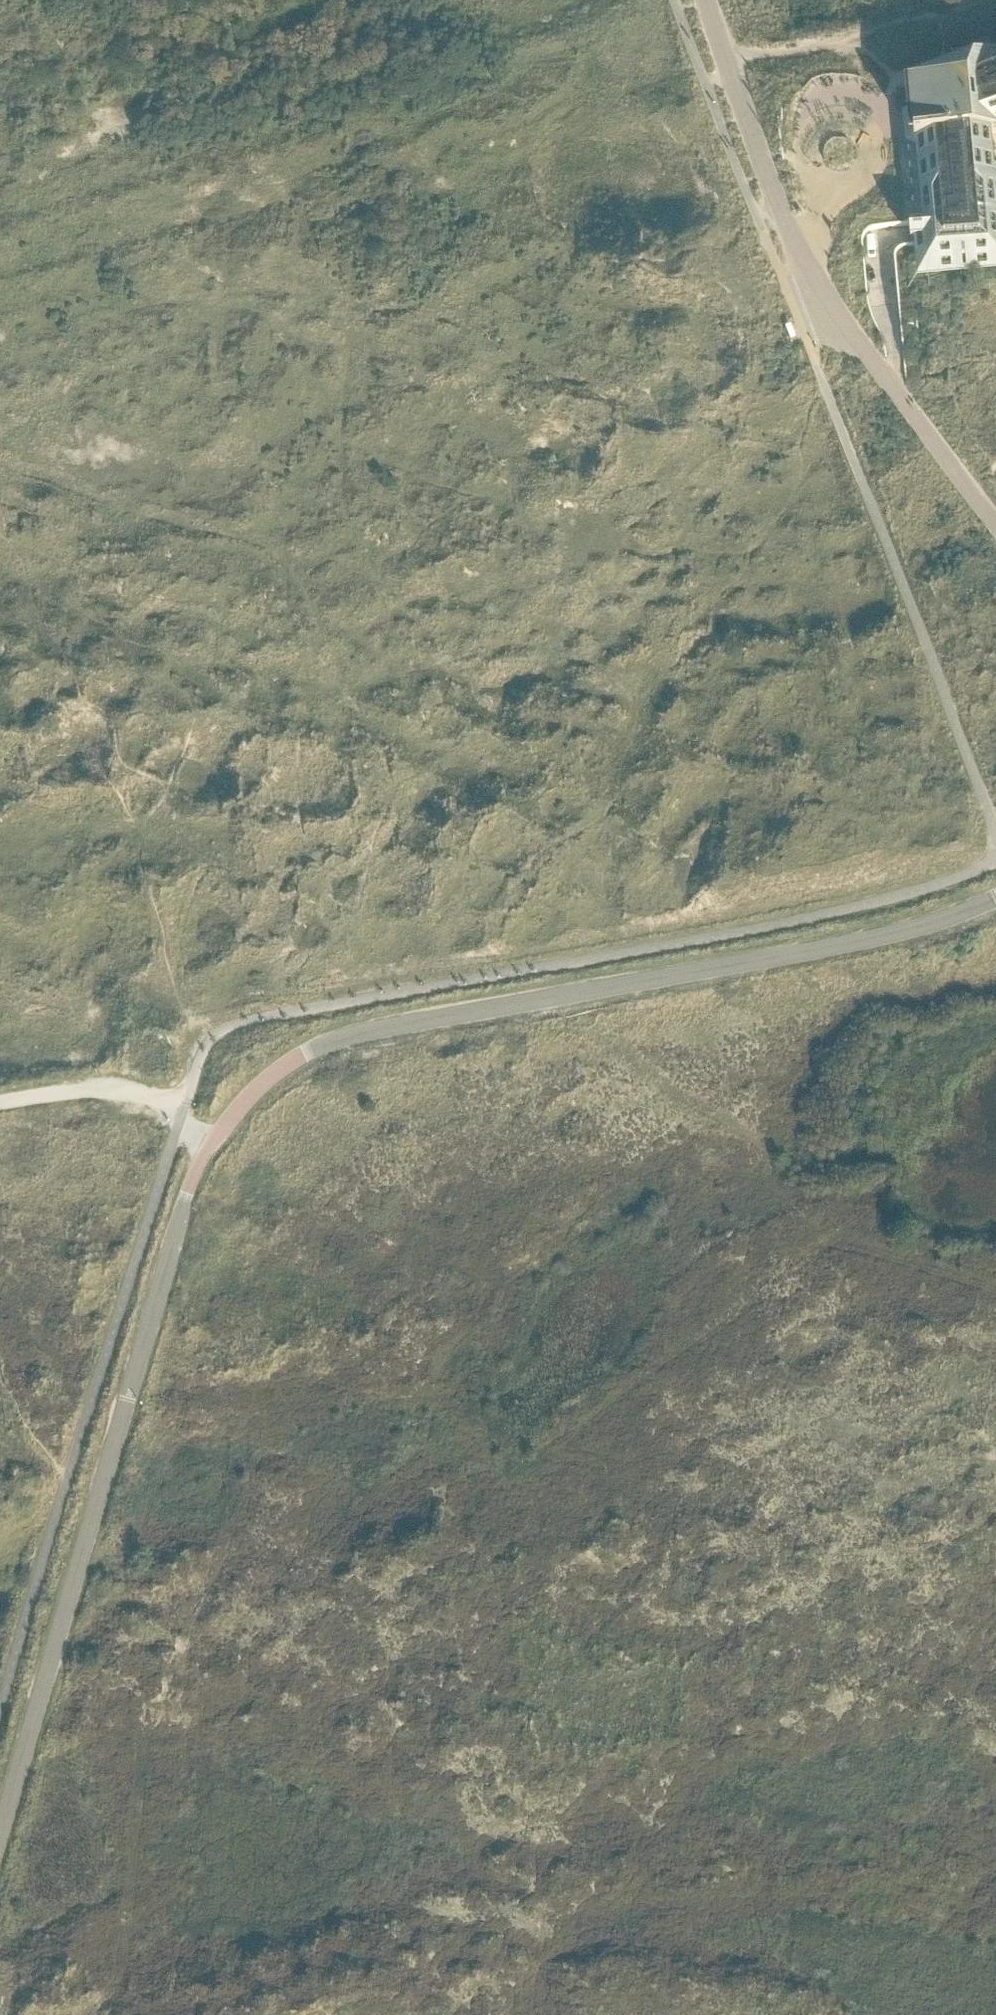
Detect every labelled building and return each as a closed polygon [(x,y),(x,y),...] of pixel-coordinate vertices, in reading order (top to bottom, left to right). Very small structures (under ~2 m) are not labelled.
[(981,136),(995,134),(995,65),(987,68),(983,55),(919,78),(921,84),(918,86),(917,85),(908,88),(909,104),(918,103),(922,138),(915,139),(915,143),(925,142),(933,221),(910,224),(911,242),(924,241),(926,267),(995,261),(995,186),(995,184),(985,185),(981,136)] [(791,325),(786,327),(792,342),(797,340),(791,325)]
